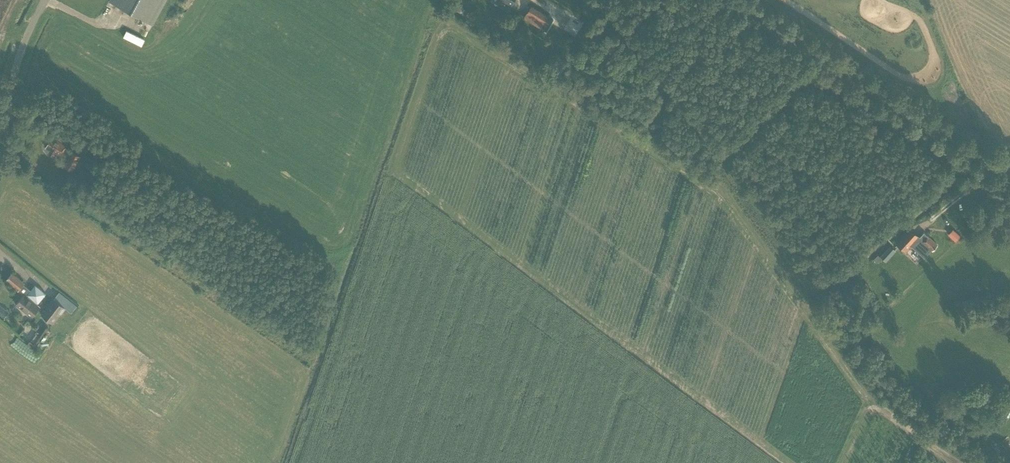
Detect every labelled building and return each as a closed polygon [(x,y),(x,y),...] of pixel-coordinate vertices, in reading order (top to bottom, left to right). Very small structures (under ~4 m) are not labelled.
[(167,0),(110,0),(110,1),(154,25),(167,0)] [(496,2),(509,10),(515,0),(497,0),(496,2)] [(524,18),(535,25),(540,28),(548,15),(532,5),(524,18)] [(938,224),(945,228),(948,224),(941,220),(938,224)] [(920,238),(911,230),(897,245),(898,245),(895,248),(901,253),(904,251),(905,252),(910,246),(912,247),(924,258),(932,250),(933,251),(938,245),(924,233),(920,238)] [(951,237),(956,241),(961,237),(956,232),(951,237)] [(883,253),(889,258),(896,251),(890,245),(883,253)] [(24,294),(15,305),(31,318),(40,306),(26,295),(30,290),(24,285),(25,283),(12,273),(6,280),(24,294)] [(27,295),(38,303),(46,293),(35,284),(27,295)] [(65,308),(71,313),(77,306),(59,292),(54,299),(53,298),(40,314),(53,324),(65,308)]
